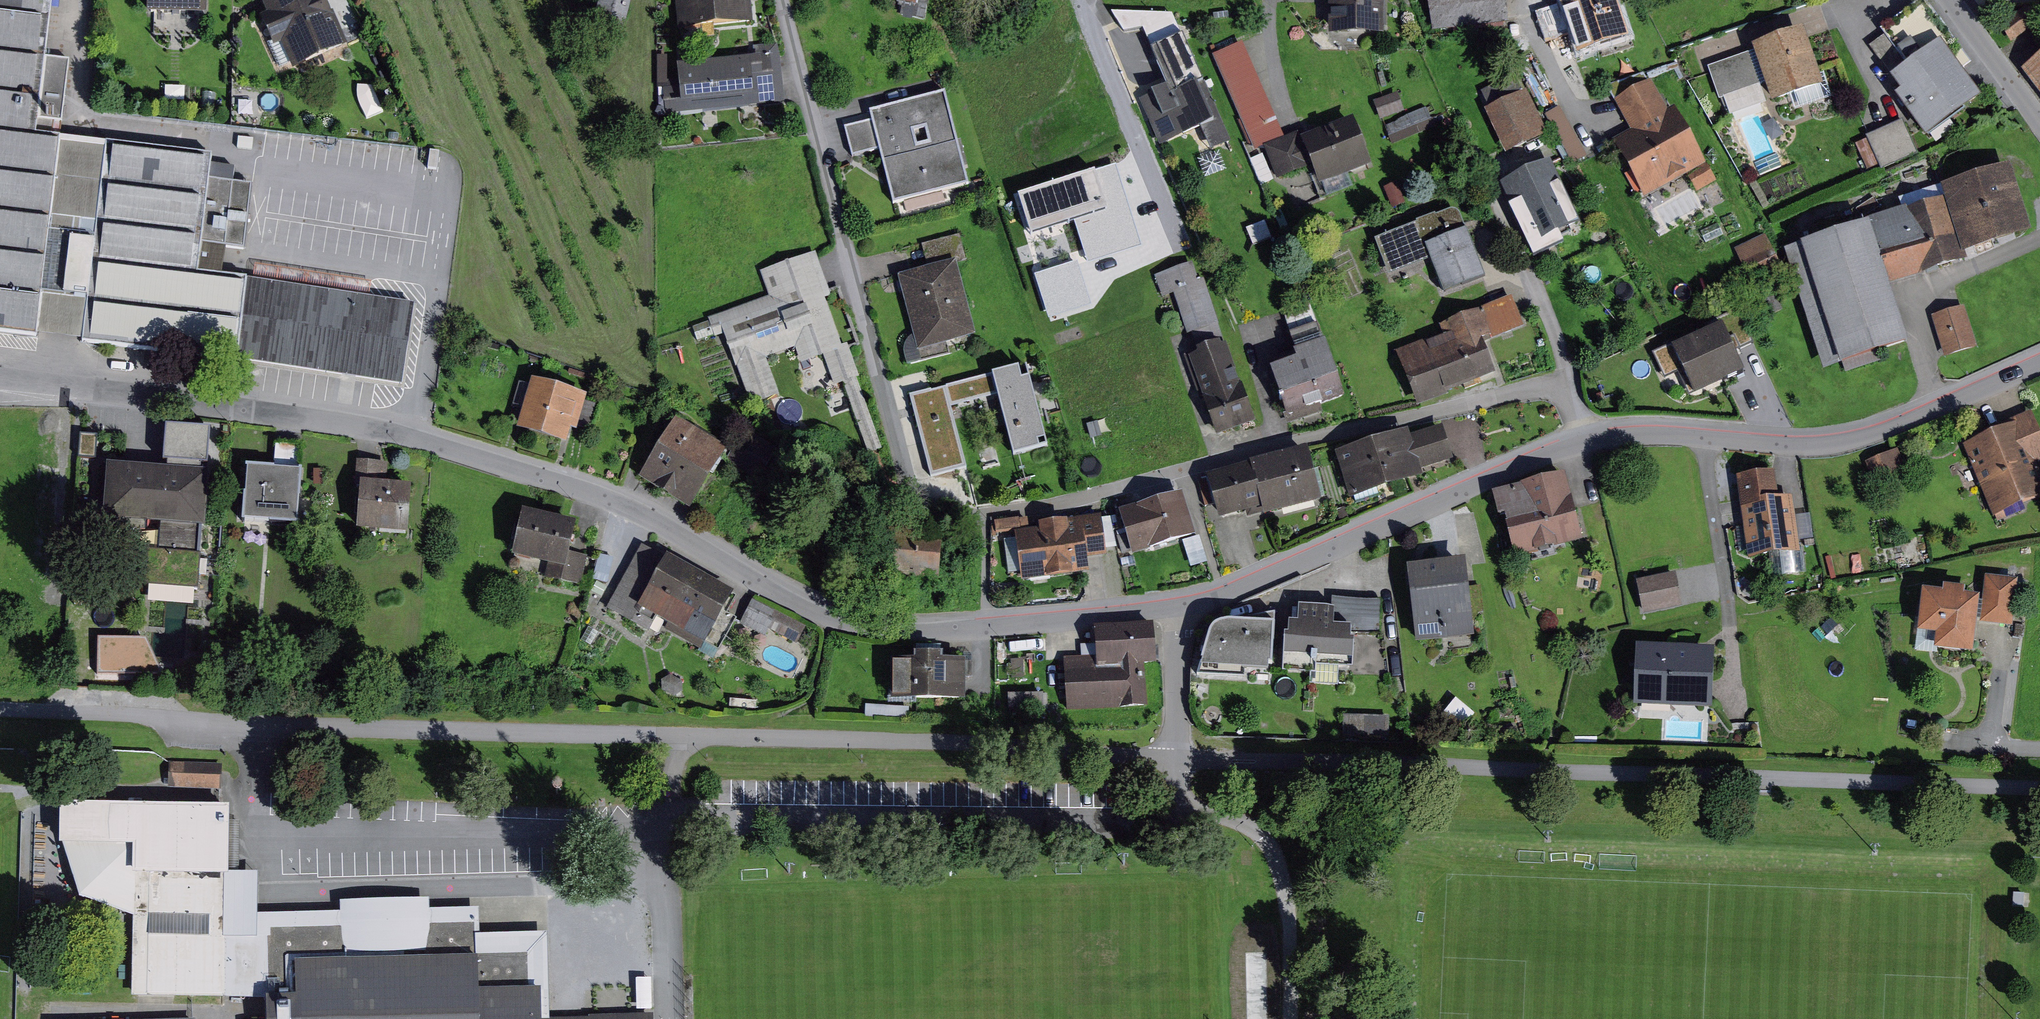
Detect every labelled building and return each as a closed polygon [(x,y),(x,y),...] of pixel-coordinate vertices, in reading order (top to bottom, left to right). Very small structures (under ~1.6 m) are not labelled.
[(65,139),(39,136),(49,58),(57,0),(0,0),(0,334),(39,339),(65,139)] [(151,18),(210,19),(211,0),(152,0),(151,18)] [(273,15),(264,18),(278,49),(287,45),(298,70),(351,47),(330,0),(266,0),(273,15)] [(600,25),(630,33),(638,0),(606,0),(600,25)] [(685,31),(760,23),(758,0),(682,0),(685,31)] [(1329,1),(1336,1),(1337,38),(1392,37),(1391,0),(1329,0),(1329,1)] [(1439,32),(1516,24),(1513,0),(1436,0),(1439,32)] [(1567,2),(1568,5),(1555,10),(1564,37),(1576,33),(1586,64),(1639,47),(1624,0),(1573,0),(1567,2)] [(1969,71),(1980,63),(1933,0),(1929,0),(1888,30),(1892,35),(1877,46),(1902,79),(1949,44),(1969,71)] [(2038,9),(2010,28),(2022,46),(2039,34),(2039,12),(2038,9)] [(1810,32),(1761,50),(1761,52),(1773,84),(1781,106),(1798,100),(1802,111),(1839,97),(1830,73),(1826,75),(1810,32)] [(1208,130),(1217,151),(1235,143),(1192,36),(1158,50),(1174,89),(1147,99),(1166,147),(1208,130)] [(790,104),(784,43),(682,53),(687,102),(670,104),(671,115),(790,104)] [(1220,56),(1259,152),(1270,148),(1290,139),(1251,43),(1220,56)] [(1969,71),(1949,44),(1902,79),(1912,93),(1905,98),(1936,140),(1991,100),(1969,71)] [(1761,52),(1714,69),(1726,100),(1731,98),(1738,116),(1741,115),(1764,106),(1772,103),(1766,86),(1773,84),(1761,52)] [(75,61),(49,58),(39,136),(65,139),(75,61)] [(1613,87),(1623,103),(1656,85),(1650,74),(1613,87)] [(1495,110),(1492,112),(1512,155),(1555,135),(1534,92),(1526,95),(1517,77),(1487,91),(1495,110)] [(1621,104),(1636,131),(1618,141),(1651,199),(1713,165),(1681,108),(1674,112),(1658,84),(1656,85),(1623,103),(1621,104)] [(858,158),(886,151),(899,207),(975,188),(952,93),(876,112),(878,121),(850,128),(858,158)] [(1404,93),(1380,102),(1387,120),(1411,112),(1404,93)] [(1567,107),(1552,115),(1579,165),(1593,157),(1567,107)] [(1380,167),(1360,119),(1308,140),(1319,166),(1328,188),(1380,167)] [(1872,137),(1874,141),(1863,145),(1874,171),(1886,166),(1888,170),(1923,156),(1909,122),(1872,137)] [(1290,139),(1270,148),(1284,181),(1319,166),(1308,140),(1305,133),(1290,139)] [(112,145),(65,139),(39,339),(86,345),(112,145)] [(217,163),(218,159),(112,145),(86,345),(241,365),(252,280),(203,274),(206,247),(217,163)] [(1558,161),(1507,185),(1542,260),(1573,246),(1568,235),(1588,226),(1558,161)] [(242,166),(217,163),(206,247),(247,253),(256,185),(240,183),(242,166)] [(1950,188),(1954,199),(1971,256),(1974,255),(2039,235),(2039,228),(2021,167),(1950,188)] [(1974,255),(1971,256),(1954,199),(1878,222),(1880,228),(1898,287),(1977,263),(1974,255)] [(1424,225),(1382,242),(1396,276),(1437,260),(1452,297),(1493,281),(1465,210),(1444,218),(1443,215),(1423,223),(1424,225)] [(1898,287),(1880,228),(1794,254),(1831,374),(1917,348),(1898,287)] [(928,244),(934,268),(962,260),(963,264),(973,262),(966,234),(928,244)] [(1772,235),(1742,249),(1757,283),(1788,269),(1772,235)] [(247,253),(206,247),(203,274),(252,280),(241,365),(410,387),(420,306),(397,303),(397,305),(316,295),(320,262),(247,253)] [(822,253),(767,272),(776,297),(714,319),(715,322),(698,328),(703,343),(730,334),(755,406),(784,396),(772,359),(801,349),(806,364),(829,356),(840,387),(849,384),(873,454),(889,449),(853,344),(847,346),(831,299),(837,297),(822,253)] [(934,268),(904,275),(919,335),(915,338),(911,341),(909,346),(909,351),(909,355),(911,358),(912,360),(915,363),(920,365),(925,366),(927,366),(928,365),(925,352),(982,337),(963,264),(962,260),(934,268)] [(1198,263),(1161,276),(1168,299),(1180,295),(1202,357),(1205,356),(1204,352),(1227,344),(1228,347),(1234,345),(1212,279),(1204,281),(1198,263)] [(1453,334),(1402,353),(1424,408),(1504,377),(1491,344),(1532,328),(1519,298),(1449,325),(1453,334)] [(1305,364),(1279,372),(1296,424),(1328,413),(1326,408),(1352,400),(1334,346),(1331,347),(1317,305),(1292,314),(1306,355),(1303,356),(1305,364)] [(1971,307),(1938,318),(1952,360),(1985,350),(1971,307)] [(1731,327),(1680,349),(1702,398),(1753,376),(1731,327)] [(1196,359),(1223,438),(1261,425),(1234,345),(1228,347),(1227,344),(1204,352),(1205,356),(1202,357),(1196,359)] [(1033,364),(915,395),(937,476),(972,467),(956,407),(1003,395),(1019,455),(1054,446),(1033,364)] [(537,382),(523,432),(571,446),(575,432),(583,434),(593,398),(537,382)] [(2004,522),(2039,506),(2039,414),(2039,412),(1993,431),(1997,439),(1973,449),(2004,522)] [(695,512),(733,450),(683,420),(645,481),(695,512)] [(168,472),(111,468),(107,524),(166,529),(164,554),(152,553),(150,588),(204,592),(208,539),(215,539),(213,560),(225,561),(228,517),(210,515),(211,510),(217,510),(220,475),(211,474),(214,430),(171,427),(168,472)] [(1417,431),(1342,455),(1357,502),(1431,478),(1429,472),(1460,462),(1449,427),(1418,437),(1417,431)] [(751,432),(732,463),(764,483),(783,451),(751,432)] [(1905,451),(1872,463),(1880,485),(1913,473),(1905,451)] [(1316,452),(1215,477),(1226,521),(1253,515),(1254,519),(1271,515),(1272,520),(1329,506),(1316,452)] [(358,492),(365,492),(362,534),(414,538),(417,489),(392,487),(394,465),(361,462),(358,492)] [(307,474),(252,469),(247,524),(302,529),(307,474)] [(1575,469),(1500,487),(1507,513),(1513,511),(1523,554),(1591,537),(1575,469)] [(1782,473),(1745,479),(1758,563),(1809,555),(1800,499),(1787,501),(1782,473)] [(1189,494),(1126,513),(1140,558),(1203,539),(1189,494)] [(528,513),(517,560),(552,568),(550,580),(586,589),(593,559),(577,555),(583,526),(528,513)] [(1045,531),(1021,535),(1028,583),(1096,573),(1094,560),(1112,557),(1107,517),(1045,526),(1045,531)] [(881,579),(945,584),(949,535),(885,530),(881,579)] [(1007,533),(1009,577),(1021,576),(1018,532),(1007,533)] [(654,633),(660,622),(711,651),(741,598),(649,545),(612,609),(654,633)] [(1475,563),(1416,569),(1422,645),(1482,640),(1475,563)] [(1679,571),(1638,578),(1644,611),(1685,604),(1679,571)] [(1947,637),(1945,654),(1984,658),(1987,625),(2022,628),(2027,581),(1993,577),(1991,601),(1975,599),(1976,593),(1933,588),(1928,635),(1947,637)] [(1292,644),(1291,672),(1361,675),(1362,642),(1359,642),(1360,631),(1386,632),(1387,601),(1340,599),(1339,609),(1306,608),(1305,618),(1302,645),(1292,644)] [(758,601),(746,625),(772,638),(775,632),(802,646),(811,628),(758,601)] [(1277,676),(1282,612),(1236,621),(1221,625),(1216,629),(1211,643),(1203,674),(1277,676)] [(1087,643),(1087,654),(1070,656),(1073,709),(1154,704),(1151,662),(1164,661),(1161,619),(1101,623),(1102,634),(1102,642),(1087,643)] [(1723,644),(1644,641),(1641,702),(1721,705),(1723,644)] [(918,668),(899,668),(899,702),(920,702),(920,705),(973,704),(973,684),(972,664),(949,664),(949,656),(917,657),(918,668)] [(1031,657),(1016,658),(1017,678),(1032,677),(1031,657)] [(1049,690),(1014,691),(1015,714),(1050,713),(1049,690)] [(1391,735),(1392,712),(1346,711),(1346,734),(1391,735)] [(173,787),(226,789),(227,761),(174,759),(173,787)] [(299,1018),(660,1018),(660,1014),(553,1015),(553,987),(546,987),(546,955),(485,955),(485,915),(544,915),(544,895),(479,895),(479,905),(436,905),(436,896),(344,896),(344,910),(263,910),(263,868),(233,868),(233,799),(62,800),(62,841),(68,841),(84,895),(139,915),(137,995),(298,994),(299,1018)] [(654,1010),(653,976),(639,977),(640,1011),(654,1010)]
